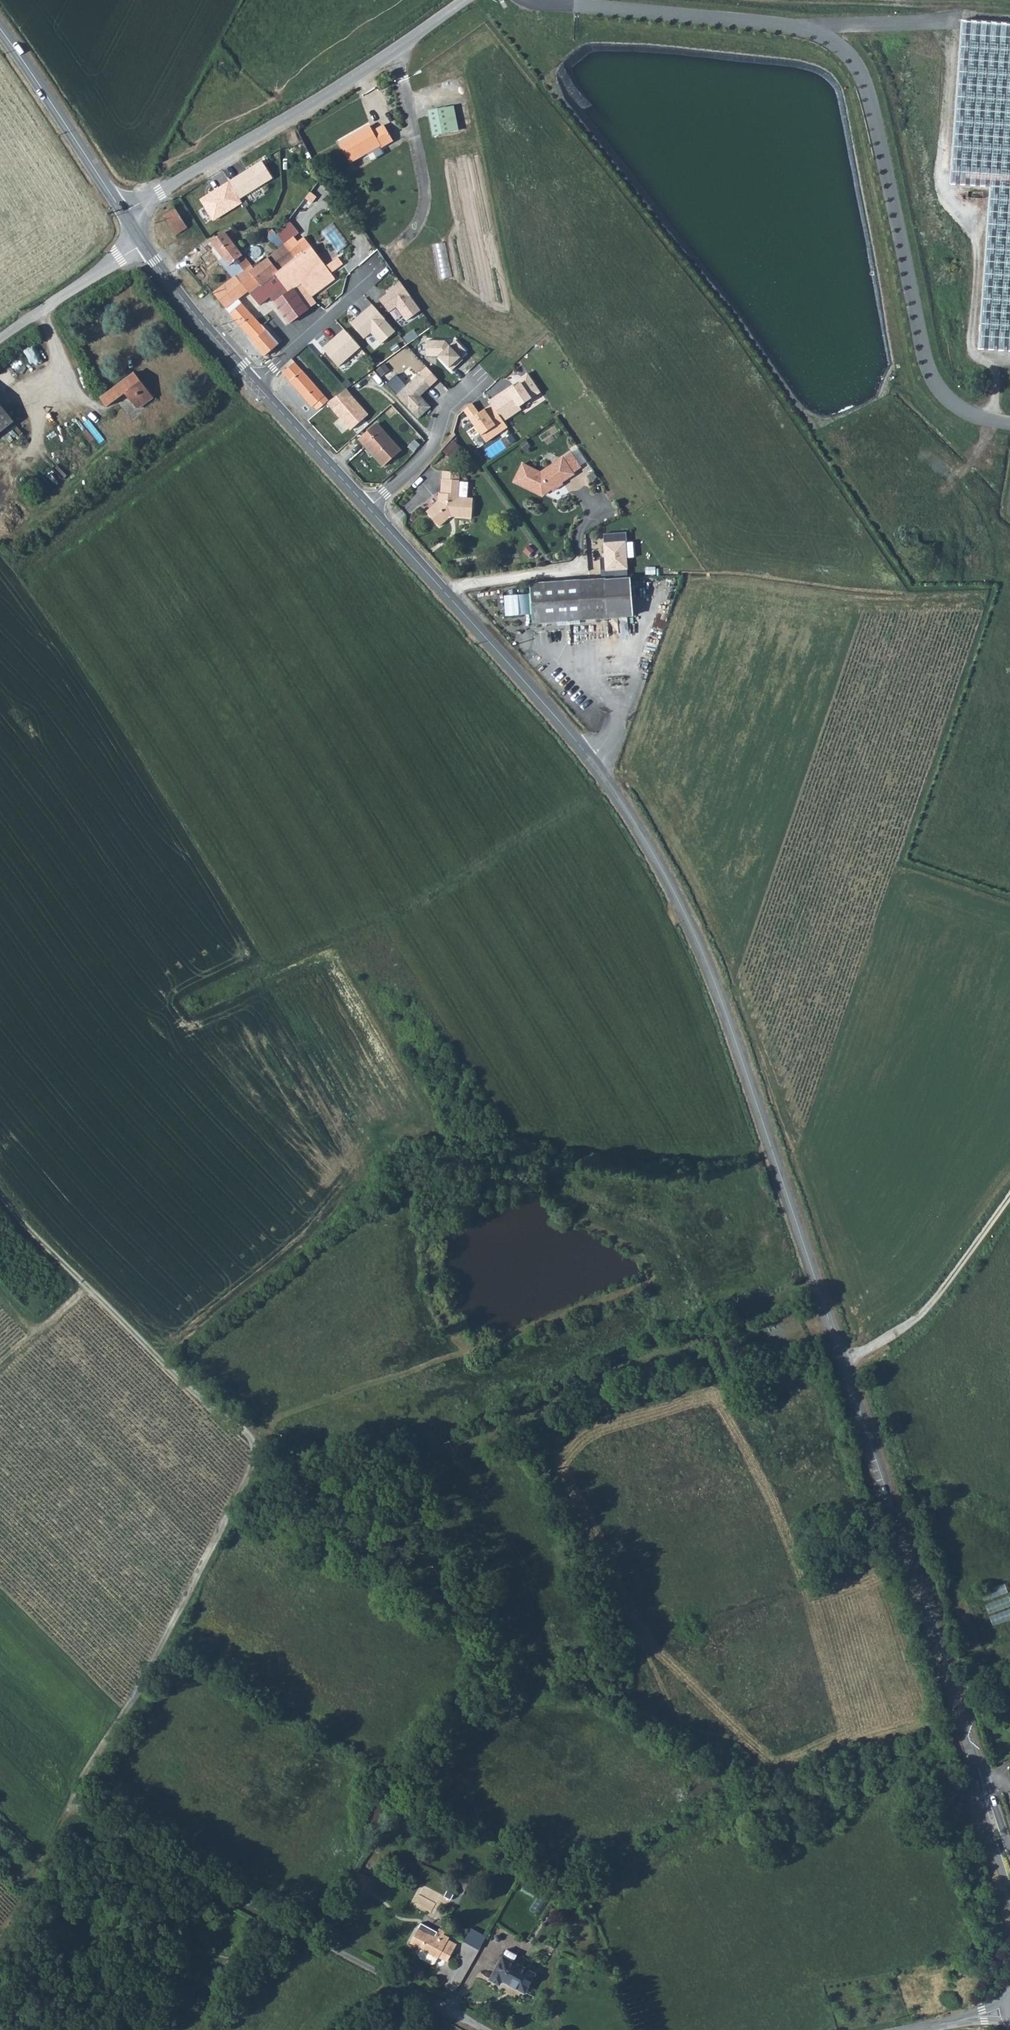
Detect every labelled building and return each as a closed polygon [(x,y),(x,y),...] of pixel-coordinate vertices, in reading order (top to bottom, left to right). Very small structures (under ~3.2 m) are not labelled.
[(455,105),(430,109),(436,136),(461,131),(455,105)] [(355,131),(339,141),(351,161),(380,145),(381,146),(392,140),(382,124),(372,130),(369,126),(357,133),(355,131)] [(229,181),(239,199),(273,178),(262,161),(229,181)] [(229,181),(200,198),(214,220),(241,203),(239,199),(229,181)] [(188,226),(175,207),(163,215),(176,234),(188,226)] [(225,266),(233,277),(235,279),(254,266),(252,263),(244,252),(243,253),(225,229),(210,240),(228,264),(225,266)] [(294,236),(285,243),(295,258),(311,246),(303,235),(297,240),(294,236)] [(434,244),(443,278),(454,275),(445,241),(434,244)] [(285,243),(269,256),(280,271),(294,260),(294,259),(295,258),(285,243)] [(295,258),(294,259),(294,260),(317,290),(335,278),(311,246),(295,258)] [(233,277),(213,292),(225,307),(247,290),(257,303),(269,295),(288,281),(308,308),(316,301),(312,295),(317,290),(294,260),(280,271),(269,256),(254,266),(235,279),(233,277)] [(288,281),(269,295),(290,321),(308,308),(288,281)] [(401,281),(387,291),(388,293),(380,299),(390,312),(397,307),(407,320),(422,310),(401,281)] [(356,316),(350,322),(364,338),(371,331),(381,343),(396,330),(372,303),(360,313),(362,315),(360,317),(356,316)] [(246,308),(235,318),(241,324),(240,325),(253,339),(251,341),(267,357),(280,345),(246,308)] [(343,328),(322,346),(338,365),(359,347),(343,328)] [(427,340),(426,356),(439,356),(452,371),(463,360),(461,357),(467,352),(456,340),(450,346),(445,341),(427,340)] [(297,362),(286,373),(316,406),(317,405),(321,408),(327,402),(330,399),(297,362)] [(134,374),(101,398),(108,408),(127,394),(138,410),(153,399),(134,374)] [(419,374),(396,395),(418,419),(431,407),(420,395),(422,393),(423,394),(431,387),(419,374)] [(508,389),(496,397),(510,417),(522,409),(520,406),(541,392),(529,374),(518,380),(520,383),(509,391),(508,389)] [(371,414),(346,387),(330,399),(327,402),(352,431),(371,414)] [(472,403),(464,410),(486,442),(508,427),(492,404),(484,409),(485,411),(480,414),(472,403)] [(13,422),(0,405),(0,432),(13,422)] [(378,422),(359,439),(383,464),(400,448),(378,422)] [(16,455),(0,436),(0,455),(7,463),(16,455)] [(453,442),(444,452),(451,458),(460,448),(453,442)] [(541,473),(523,464),(514,482),(543,496),(552,490),(549,485),(560,478),(563,483),(574,475),(574,474),(582,468),(571,452),(563,458),(566,462),(561,465),(558,462),(541,473)] [(454,474),(438,473),(437,480),(454,481),(454,474)] [(560,478),(549,485),(552,490),(553,492),(564,485),(563,483),(560,478)] [(433,503),(423,511),(438,527),(450,516),(469,517),(469,498),(454,498),(454,481),(437,480),(436,480),(436,491),(433,491),(433,503)] [(627,532),(604,534),(605,557),(600,557),(601,571),(627,569),(625,542),(627,542),(627,532)] [(600,578),(531,583),(530,586),(534,625),(630,618),(628,578),(600,578)] [(357,1877),(367,1883),(369,1878),(360,1873),(357,1877)] [(357,1877),(351,1888),(361,1893),(367,1883),(357,1877)] [(410,1941),(421,1946),(422,1947),(423,1948),(421,1953),(422,1956),(433,1962),(436,1961),(439,1955),(447,1959),(456,1943),(447,1939),(449,1936),(443,1933),(445,1930),(439,1927),(440,1925),(424,1916),(410,1941)] [(490,1936),(475,1928),(468,1941),(483,1949),(490,1936)] [(490,1979),(498,1983),(501,1979),(524,1991),(535,1973),(513,1961),(517,1954),(506,1948),(490,1979)] [(387,2018),(378,2029),(403,2029),(387,2018)]
